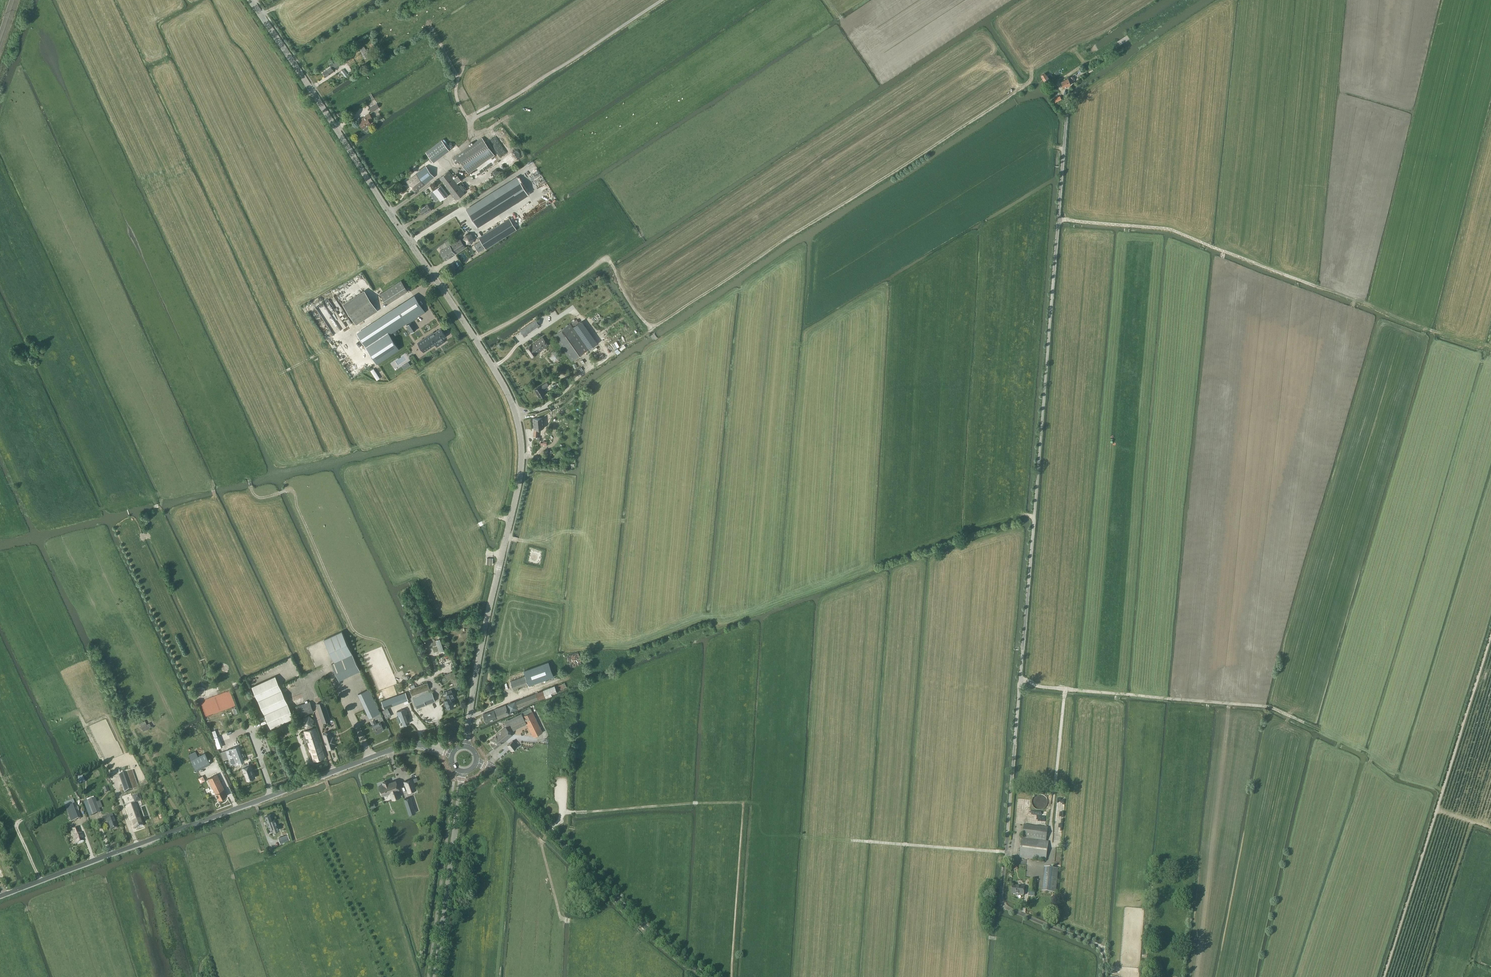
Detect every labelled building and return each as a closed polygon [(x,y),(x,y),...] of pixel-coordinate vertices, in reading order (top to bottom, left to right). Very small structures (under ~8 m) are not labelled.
[(349,53),(344,56),(348,61),(353,58),(349,53)] [(331,66),(323,72),(326,76),(337,69),(336,68),(343,63),(340,59),(334,63),(333,62),(330,64),(331,66)] [(1085,68),(1077,72),(1077,73),(1073,75),(1073,76),(1066,79),(1066,80),(1062,82),(1064,87),(1071,84),(1070,82),(1075,79),(1075,78),(1087,72),(1085,68)] [(378,104),(370,109),(372,112),(380,107),(378,104)] [(365,119),(360,122),(363,128),(364,127),(366,131),(370,128),(368,125),(371,123),(369,120),(373,118),(369,113),(364,117),(365,119)] [(482,137),(452,158),(456,163),(459,160),(468,173),(495,155),(482,137)] [(442,140),(435,145),(426,152),(433,162),(449,149),(442,140)] [(425,167),(406,182),(414,192),(424,185),(433,177),(425,167)] [(446,173),(440,178),(456,199),(465,193),(451,175),(456,172),(453,168),(446,173)] [(517,176),(466,208),(478,227),(529,194),(517,176)] [(442,184),(434,191),(441,201),(449,194),(442,184)] [(428,204),(419,209),(422,214),(425,211),(426,213),(432,209),(428,204)] [(481,239),(477,242),(476,243),(481,251),(511,231),(505,222),(496,227),(480,237),(481,239)] [(449,245),(441,251),(446,259),(466,247),(464,242),(465,241),(466,241),(471,241),(473,237),(471,233),(465,234),(462,238),(463,240),(462,241),(460,238),(453,243),(451,240),(447,243),(449,245)] [(401,280),(386,290),(380,294),(387,304),(408,291),(401,280)] [(356,324),(377,310),(365,291),(344,305),(356,324)] [(415,296),(399,307),(408,321),(407,322),(408,323),(425,312),(415,296)] [(399,307),(385,315),(357,333),(367,348),(408,321),(404,315),(399,307)] [(540,325),(536,319),(521,330),(525,336),(540,325)] [(596,344),(581,322),(574,326),(589,348),(596,344)] [(570,323),(554,335),(572,361),(588,349),(570,323)] [(442,326),(420,339),(426,348),(448,335),(442,326)] [(390,335),(368,349),(377,363),(399,348),(390,335)] [(543,336),(525,348),(531,357),(549,345),(543,336)] [(540,386),(535,389),(538,393),(537,395),(538,396),(539,396),(540,397),(545,393),(542,389),(540,386)] [(542,417),(533,418),(534,420),(534,429),(543,428),(543,424),(542,417)] [(342,631),(324,639),(335,662),(353,653),(342,631)] [(567,655),(569,661),(571,668),(572,669),(574,675),(587,670),(586,668),(585,668),(584,665),(583,663),(584,663),(581,651),(578,652),(567,655)] [(339,680),(351,675),(361,670),(360,669),(353,654),(332,664),(339,680)] [(524,671),(529,685),(553,676),(548,662),(524,671)] [(275,676),(252,686),(271,728),(294,717),(275,676)] [(510,682),(513,689),(528,684),(525,676),(510,682)] [(408,684),(412,694),(429,687),(425,678),(408,684)] [(534,694),(516,701),(519,707),(539,699),(539,700),(558,693),(557,692),(564,689),(564,688),(567,687),(565,682),(562,684),(555,686),(555,685),(543,690),(534,694)] [(358,694),(359,695),(370,718),(374,716),(381,713),(369,689),(358,694)] [(384,708),(398,703),(408,700),(408,699),(406,692),(382,701),(384,708)] [(413,699),(417,707),(435,701),(432,692),(413,699)] [(452,693),(447,694),(449,698),(445,699),(448,708),(454,705),(451,697),(454,696),(454,697),(452,692),(452,693)] [(310,701),(296,706),(299,717),(314,712),(310,701)] [(317,703),(323,722),(330,720),(324,701),(317,703)] [(508,704),(511,711),(518,708),(515,701),(508,704)] [(506,705),(497,708),(494,709),(494,710),(483,714),(486,722),(509,713),(506,705)] [(509,719),(514,729),(527,723),(534,737),(543,732),(531,708),(521,712),(522,713),(509,719)] [(401,718),(404,725),(410,722),(407,716),(408,715),(406,709),(405,710),(404,709),(397,711),(400,719),(401,718)] [(376,719),(378,718),(379,718),(380,721),(384,719),(381,713),(374,716),(376,719)] [(314,720),(309,716),(304,718),(302,724),(307,727),(313,726),(314,720)] [(145,720),(139,723),(143,731),(151,727),(149,723),(147,724),(145,720)] [(375,720),(372,721),(373,725),(377,733),(381,731),(381,730),(384,728),(381,721),(377,723),(375,720)] [(283,727),(285,733),(293,730),(291,724),(283,727)] [(498,733),(497,734),(490,739),(493,742),(491,744),(494,748),(503,741),(504,742),(506,740),(512,735),(506,726),(498,733)] [(325,757),(316,727),(305,731),(314,760),(325,757)] [(330,731),(323,734),(328,749),(335,746),(334,743),(335,742),(333,736),(332,737),(330,731)] [(508,745),(512,750),(517,746),(513,741),(508,745)] [(238,745),(225,750),(231,764),(236,762),(237,764),(244,761),(238,745)] [(198,756),(196,751),(189,754),(197,771),(211,764),(205,752),(198,756)] [(244,771),(248,779),(255,777),(250,764),(247,765),(246,763),(242,765),(243,767),(242,767),(244,771)] [(217,774),(208,778),(216,794),(225,790),(217,774)] [(124,776),(118,778),(117,779),(123,795),(130,793),(124,776)] [(412,779),(405,781),(409,792),(416,789),(414,782),(418,781),(417,777),(412,779)] [(389,781),(383,784),(384,784),(379,786),(383,795),(393,791),(396,798),(401,796),(398,789),(399,789),(396,781),(390,783),(389,781)] [(228,796),(225,790),(216,794),(219,800),(228,796)] [(139,794),(132,796),(134,803),(141,801),(139,794)] [(1047,804),(1047,803),(1047,801),(1046,800),(1046,799),(1045,798),(1044,797),(1042,796),(1041,796),(1040,796),(1038,796),(1037,796),(1036,797),(1035,798),(1034,799),(1033,800),(1033,802),(1033,803),(1033,805),(1034,806),(1035,807),(1036,808),(1037,809),(1038,809),(1039,809),(1041,809),(1042,809),(1043,809),(1045,808),(1045,807),(1046,806),(1047,804)] [(419,812),(414,797),(407,799),(412,815),(419,812)] [(95,798),(86,801),(92,815),(100,812),(95,798)] [(66,809),(75,805),(73,800),(64,804),(66,809)] [(75,805),(65,809),(70,824),(80,820),(75,805)] [(135,805),(126,808),(133,829),(143,826),(135,805)] [(266,816),(270,828),(272,827),(274,831),(279,829),(275,819),(273,820),(271,814),(266,816)] [(106,821),(110,831),(117,828),(113,818),(112,815),(102,818),(103,822),(106,821)] [(1019,858),(1046,861),(1048,842),(1046,842),(1048,828),(1024,825),(1022,839),(1021,838),(1019,858)] [(78,827),(70,830),(75,845),(84,841),(78,827)] [(279,838),(280,843),(290,839),(288,835),(279,838)] [(1044,892),(1056,893),(1058,869),(1046,868),(1044,892)] [(1012,894),(1024,895),(1024,887),(1012,886),(1012,894)]
